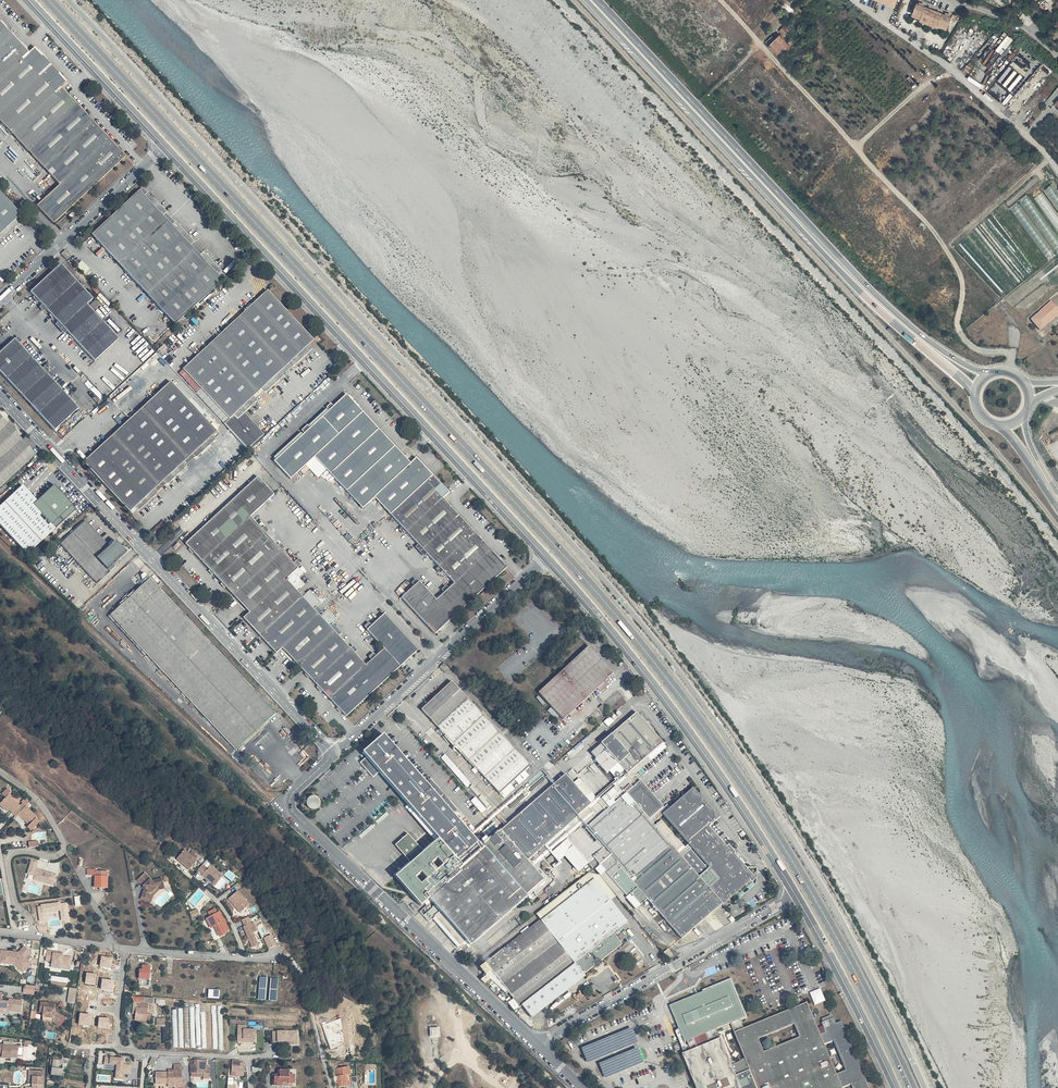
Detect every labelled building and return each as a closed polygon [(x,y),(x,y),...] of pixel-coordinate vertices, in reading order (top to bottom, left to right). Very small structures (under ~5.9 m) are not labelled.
[(942,25),(946,26),(951,14),(916,0),(911,12),(915,14),(913,17),(919,19),(922,21),(921,23),(931,27),(932,24),(936,26),(940,28),(942,25)] [(777,32),(779,33),(782,36),(798,21),(793,16),(777,32)] [(0,21),(0,120),(60,185),(37,206),(53,225),(126,157),(62,87),(68,82),(36,47),(30,53),(0,21)] [(782,36),(779,33),(774,38),(770,33),(764,40),(779,54),(789,43),(804,28),(798,21),(782,36)] [(804,28),(789,43),(794,48),(809,33),(804,28)] [(1052,30),(1049,32),(1054,39),(1057,36),(1055,32),(1055,33),(1052,30)] [(1003,53),(1012,38),(1007,34),(997,49),(1003,53)] [(1057,206),(1057,190),(1054,183),(1046,188),(1057,206)] [(145,196),(141,191),(91,235),(173,326),(223,282),(219,277),(223,273),(205,252),(200,256),(191,247),(196,242),(177,222),(172,226),(164,216),(168,212),(149,192),(145,196)] [(0,192),(0,240),(18,223),(14,219),(20,214),(0,192)] [(1041,193),(1035,198),(1049,216),(1055,212),(1041,193)] [(69,220),(66,216),(57,225),(60,228),(69,220)] [(77,265),(86,273),(91,268),(82,260),(77,265)] [(94,299),(61,264),(31,292),(95,361),(119,338),(87,305),(94,299)] [(313,341),(266,291),(182,370),(201,389),(195,395),(223,424),(225,425),(247,450),(264,436),(244,413),(256,402),(253,398),(261,390),(265,394),(284,376),(280,372),(289,364),(293,367),(312,350),(308,346),(313,341)] [(1031,320),(1041,331),(1057,315),(1057,310),(1051,302),(1031,320)] [(0,352),(0,373),(55,431),(80,408),(15,339),(0,352)] [(216,430),(171,381),(85,462),(129,512),(135,507),(138,511),(158,492),(154,489),(163,480),(167,484),(176,475),(186,467),(182,462),(192,453),(196,458),(215,439),(212,435),(216,430)] [(346,395),(275,462),(291,480),(305,465),(318,479),(327,472),(328,473),(361,509),(375,498),(454,584),(436,600),(418,583),(402,599),(434,634),(507,569),(443,499),(450,493),(446,489),(434,476),(416,458),(411,464),(346,395)] [(0,415),(0,486),(36,454),(0,415)] [(870,424),(862,415),(846,428),(855,438),(870,424)] [(256,476),(187,544),(249,613),(243,621),(275,653),(282,649),(346,717),(419,649),(385,616),(368,632),(383,649),(366,667),(287,580),(297,569),(250,519),(275,496),(256,476)] [(23,485),(0,507),(0,525),(28,556),(76,510),(73,507),(75,506),(55,486),(38,501),(36,499),(38,496),(34,491),(31,494),(23,485)] [(96,509),(92,505),(87,510),(91,514),(96,509)] [(111,548),(85,521),(61,544),(98,582),(121,558),(118,556),(125,549),(118,542),(111,548)] [(149,579),(109,616),(236,750),(276,716),(149,579)] [(310,591),(304,596),(316,609),(322,603),(310,591)] [(327,611),(322,616),(331,625),(336,620),(327,611)] [(614,672),(587,646),(538,691),(564,722),(569,716),(572,719),(579,714),(575,709),(599,688),(602,692),(609,686),(605,681),(614,672)] [(449,669),(444,664),(439,668),(445,674),(449,669)] [(634,680),(630,676),(625,681),(628,685),(634,680)] [(530,767),(452,682),(445,689),(421,711),(499,795),(530,767)] [(365,759),(359,763),(364,769),(373,778),(379,774),(436,842),(423,853),(408,835),(396,845),(411,864),(395,880),(419,908),(424,903),(426,907),(419,912),(428,922),(434,918),(433,916),(437,913),(469,948),(549,878),(539,867),(541,864),(550,854),(558,864),(553,868),(555,870),(562,864),(559,861),(564,858),(577,874),(594,860),(604,871),(599,874),(600,876),(622,902),(625,899),(634,910),(647,901),(659,914),(681,940),(756,880),(728,845),(726,847),(710,827),(719,818),(692,789),(670,808),(667,804),(664,807),(641,780),(633,771),(662,743),(636,713),(592,753),(609,772),(616,780),(596,797),(578,778),(573,783),(566,775),(499,833),(480,847),(383,736),(362,753),(365,759)] [(23,802),(22,801),(7,787),(2,793),(6,798),(9,794),(20,804),(23,802)] [(17,815),(18,813),(26,805),(23,802),(20,804),(9,794),(6,798),(0,804),(5,809),(6,808),(8,807),(11,810),(17,815)] [(22,801),(23,802),(26,805),(30,801),(26,797),(22,801)] [(313,797),(311,797),(308,799),(306,801),(306,804),(307,807),(307,809),(308,810),(310,811),(313,811),(316,811),(318,809),(319,808),(320,806),(320,803),(319,800),(318,798),(316,797),(313,797)] [(482,813),(486,809),(476,797),(472,800),(482,813)] [(26,805),(18,813),(30,824),(27,827),(32,831),(41,821),(37,817),(38,816),(26,805)] [(188,865),(176,855),(168,864),(181,874),(188,865)] [(37,868),(39,862),(32,860),(28,873),(35,875),(34,879),(54,885),(57,874),(37,868)] [(199,873),(195,869),(190,874),(194,878),(199,873)] [(215,882),(203,871),(200,874),(195,880),(207,891),(215,882)] [(145,873),(138,880),(144,886),(145,885),(147,887),(145,889),(143,896),(150,897),(151,893),(155,889),(158,886),(164,885),(163,879),(153,880),(145,873)] [(600,876),(588,874),(536,914),(541,922),(479,969),(484,977),(480,981),(485,984),(488,981),(504,998),(506,996),(517,1010),(520,1008),(530,1020),(584,979),(582,977),(593,969),(600,963),(622,947),(613,935),(627,924),(610,902),(616,898),(600,876)] [(108,887),(108,875),(96,875),(96,887),(108,887)] [(215,882),(207,891),(210,893),(218,884),(215,882)] [(150,897),(143,896),(143,900),(152,901),(154,894),(156,891),(155,889),(151,893),(150,897)] [(239,908),(229,896),(220,904),(231,916),(239,908)] [(57,905),(57,903),(42,905),(42,906),(39,907),(41,921),(47,920),(46,912),(61,910),(63,920),(70,919),(68,902),(60,903),(60,905),(57,905)] [(190,911),(193,917),(200,914),(198,908),(190,911)] [(196,924),(199,928),(209,923),(207,920),(209,919),(205,912),(198,916),(201,921),(196,924)] [(188,915),(187,913),(181,917),(183,920),(185,923),(185,922),(186,920),(187,920),(189,921),(191,920),(188,915)] [(209,923),(199,928),(201,931),(202,932),(206,930),(211,940),(216,937),(216,936),(219,935),(214,925),(211,927),(209,923)] [(236,928),(235,929),(243,950),(249,947),(244,935),(248,933),(244,925),(242,926),(236,928)] [(273,934),(264,937),(269,948),(277,944),(273,934)] [(266,948),(261,938),(255,941),(260,951),(266,948)] [(19,952),(1,950),(0,960),(15,962),(18,965),(17,966),(23,973),(32,964),(26,958),(32,952),(25,946),(19,952)] [(45,961),(45,957),(40,956),(39,964),(47,966),(48,962),(45,961)] [(151,964),(144,964),(144,969),(141,969),(140,978),(150,979),(151,964)] [(262,977),(263,1000),(279,999),(278,976),(262,977)] [(842,1025),(837,1027),(834,1021),(831,1022),(830,1020),(823,1023),(824,1026),(822,1027),(824,1032),(819,1035),(808,1003),(788,1012),(744,1029),(740,1020),(746,1017),(731,980),(670,1006),(690,1051),(682,1055),(695,1087),(868,1087),(842,1025)] [(33,986),(25,984),(24,993),(32,994),(33,986)] [(70,987),(68,1002),(75,1003),(77,988),(70,987)] [(810,992),(815,1004),(826,1000),(821,988),(810,992)] [(220,998),(220,989),(209,989),(209,997),(220,998)] [(0,992),(0,1007),(8,1008),(8,1010),(22,1012),(23,1000),(10,998),(9,1001),(2,1000),(3,992),(0,992)] [(49,1002),(41,1001),(39,1011),(44,1012),(44,1016),(55,1018),(54,1021),(57,1023),(64,1015),(56,1009),(56,1006),(49,1005),(49,1002)] [(139,1003),(137,1003),(137,1008),(136,1008),(135,1020),(147,1021),(147,1019),(151,1020),(151,1014),(148,1013),(148,1009),(148,1004),(139,1003)] [(64,1015),(57,1023),(60,1026),(67,1018),(64,1015)] [(247,1025),(239,1025),(239,1036),(245,1036),(245,1039),(250,1039),(250,1042),(257,1042),(257,1030),(247,1029),(247,1025)] [(291,1035),(266,1033),(265,1044),(276,1045),(276,1043),(280,1043),(279,1047),(286,1048),(286,1042),(291,1042),(291,1035)] [(223,1035),(220,1035),(220,1039),(214,1040),(215,1048),(224,1048),(223,1035)] [(0,1043),(0,1052),(3,1052),(3,1057),(12,1057),(12,1056),(12,1054),(18,1054),(19,1045),(0,1043)] [(639,1047),(599,1062),(605,1077),(645,1062),(639,1047)] [(63,1068),(65,1057),(53,1054),(52,1060),(53,1060),(52,1065),(63,1068)] [(115,1062),(95,1061),(95,1067),(107,1068),(107,1082),(114,1082),(114,1077),(123,1077),(123,1068),(115,1068),(115,1062)] [(234,1061),(225,1061),(224,1072),(228,1072),(233,1073),(233,1070),(237,1071),(237,1064),(233,1064),(234,1061)] [(194,1063),(182,1062),(182,1069),(182,1078),(186,1078),(186,1074),(195,1075),(197,1075),(198,1070),(195,1070),(193,1070),(194,1063)] [(145,1075),(145,1086),(158,1086),(158,1087),(164,1087),(164,1086),(172,1086),(171,1067),(163,1067),(163,1072),(163,1075),(157,1075),(145,1075)] [(281,1070),(272,1070),(272,1074),(263,1074),(263,1086),(285,1087),(286,1075),(281,1075),(281,1070)] [(53,1073),(50,1072),(43,1071),(42,1071),(40,1077),(53,1079),(53,1073)] [(332,1073),(334,1087),(348,1087),(345,1072),(332,1073)] [(23,1073),(22,1079),(24,1079),(23,1087),(24,1087),(34,1087),(35,1074),(23,1073)] [(234,1077),(228,1077),(228,1087),(236,1087),(236,1085),(234,1085),(234,1077)]
